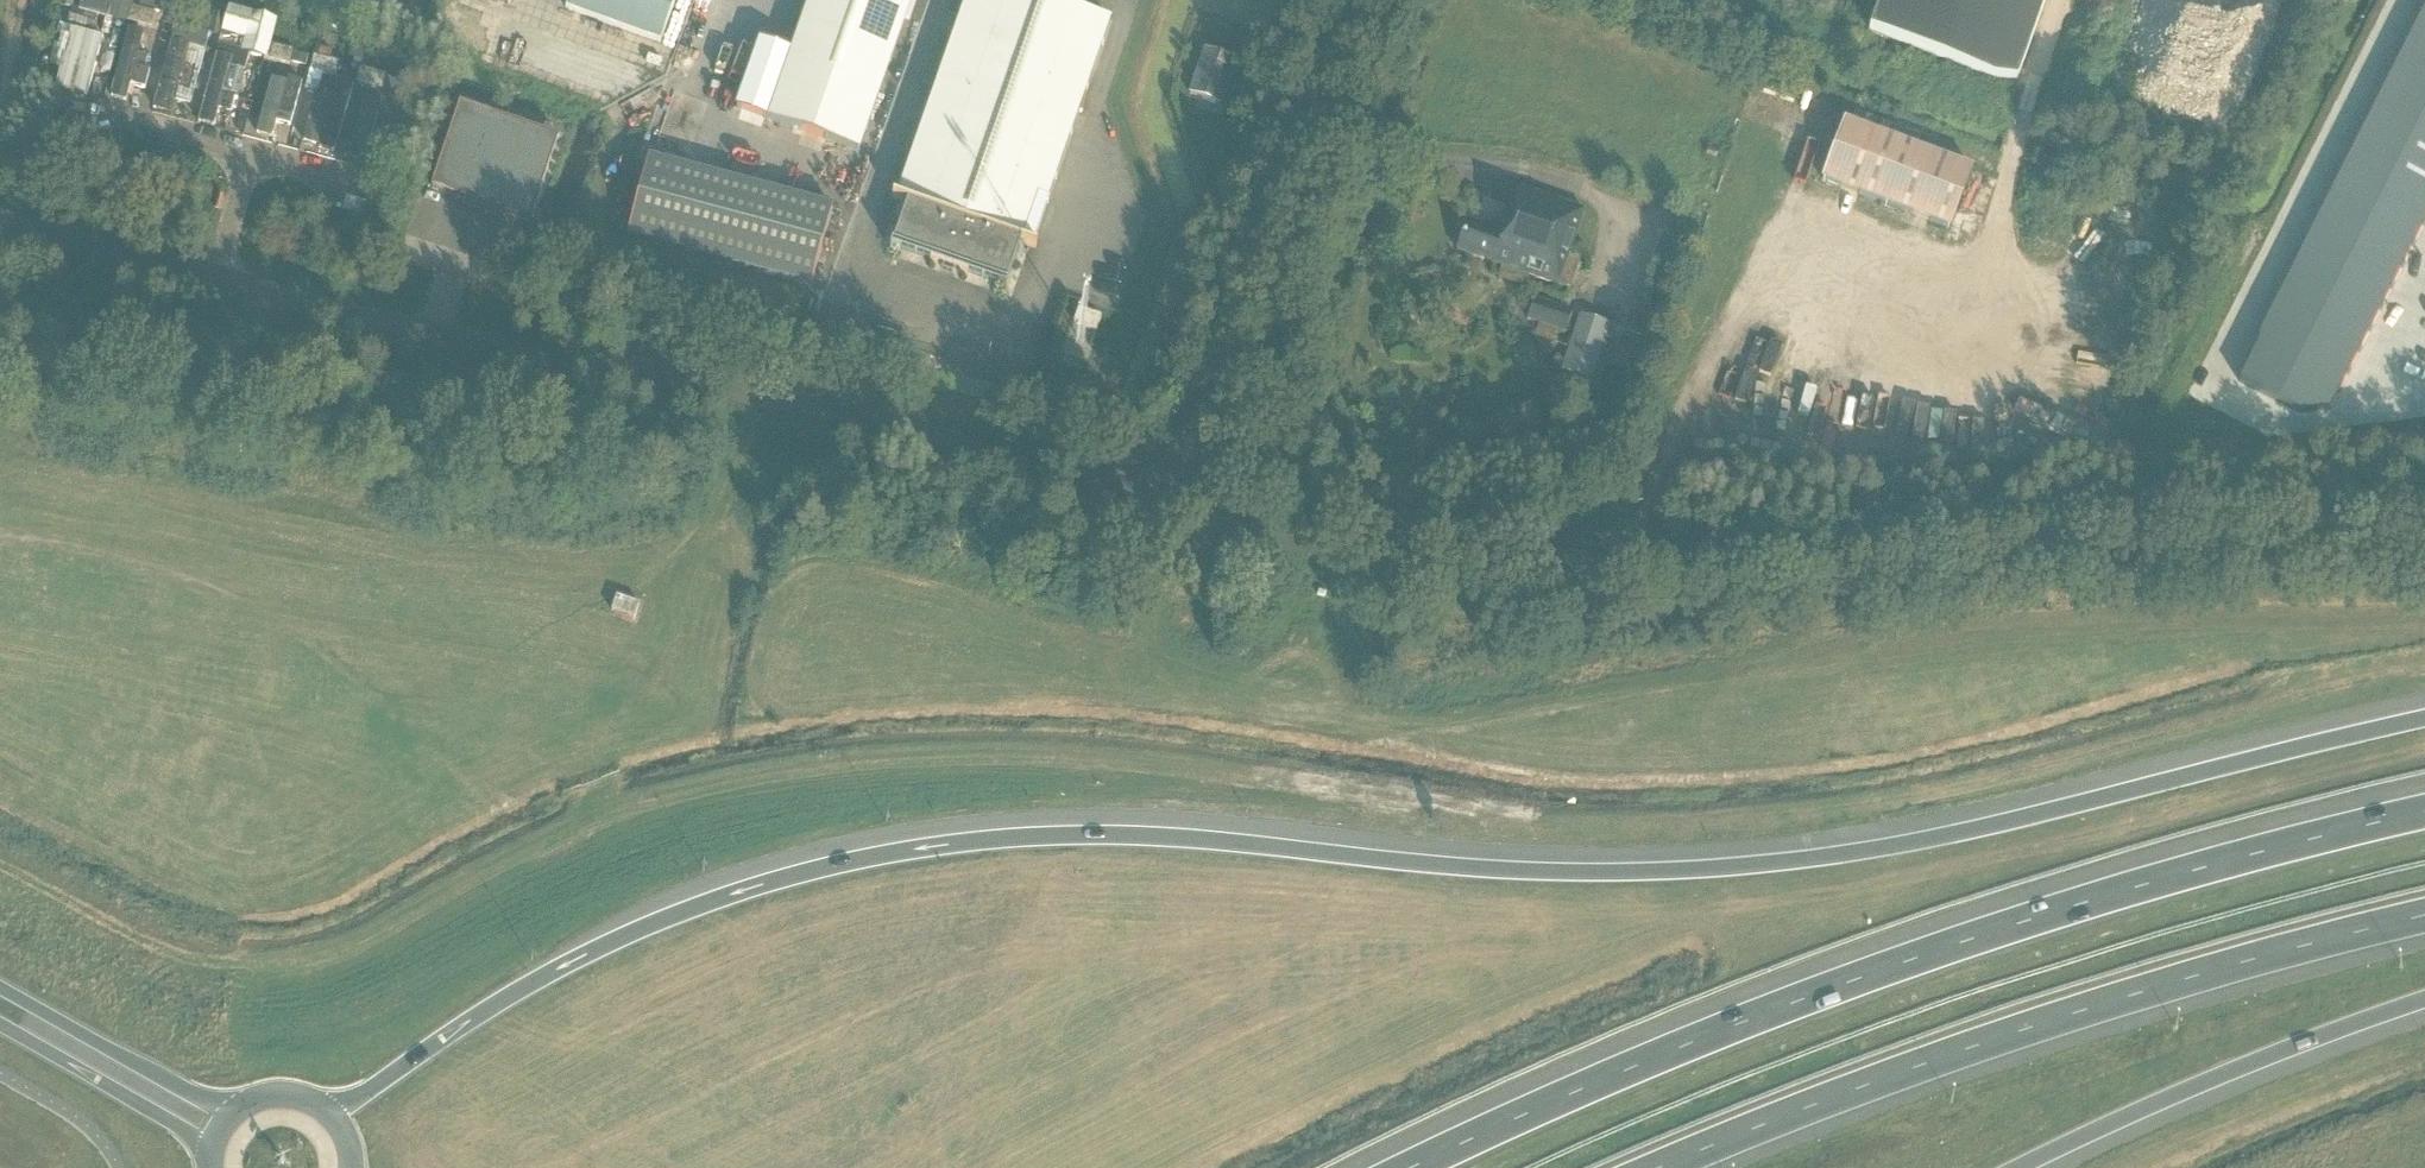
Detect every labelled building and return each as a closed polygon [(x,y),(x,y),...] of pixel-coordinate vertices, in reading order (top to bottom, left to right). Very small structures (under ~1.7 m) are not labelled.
[(111,1),(106,0),(83,0),(81,8),(107,15),(111,1)] [(107,15),(126,20),(130,6),(131,0),(111,0),(111,1),(107,15)] [(565,7),(660,42),(675,0),(568,0),(565,7)] [(735,107),(857,149),(908,0),(808,0),(790,52),(758,41),(735,107)] [(1053,0),(965,0),(896,197),(893,196),(892,197),(907,202),(1021,242),(1036,247),(1036,246),(1032,244),(1110,20),(1053,0)] [(2014,84),(2045,0),(1880,0),(1869,32),(2014,84)] [(156,13),(130,6),(126,20),(152,27),(156,13)] [(228,7),(221,33),(243,39),(240,52),(267,59),(267,58),(271,44),(277,21),(228,7)] [(72,9),(67,27),(93,33),(97,15),(72,9)] [(2238,381),(2300,413),(2332,409),(2424,224),(2424,14),(2238,381)] [(202,25),(176,18),(172,32),(198,39),(202,25)] [(109,94),(125,99),(129,83),(144,86),(149,67),(144,66),(147,54),(138,51),(144,29),(127,25),(109,94)] [(57,33),(52,53),(62,56),(54,85),(87,94),(103,37),(70,29),(69,29),(60,27),(58,33),(57,33)] [(173,97),(189,102),(205,46),(171,37),(151,107),(169,112),(173,97)] [(271,44),(267,58),(290,64),(290,61),(293,52),(293,50),(271,44)] [(1220,102),(1235,56),(1205,47),(1190,92),(1220,102)] [(197,120),(213,124),(218,107),(231,111),(234,96),(236,97),(247,59),(216,51),(197,120)] [(293,52),(290,61),(306,66),(308,56),(293,52)] [(340,62),(314,55),(310,69),(336,76),(340,62)] [(386,74),(360,67),(356,81),(382,88),(386,74)] [(255,131),(271,136),(276,119),(289,123),(301,79),(287,75),(286,79),(270,75),(255,131)] [(353,81),(336,77),(332,93),(316,89),(302,139),(318,143),(317,146),(334,150),(353,81)] [(381,98),(364,94),(348,154),(364,159),(381,98)] [(480,206),(509,121),(459,105),(431,187),(461,197),(460,199),(480,206)] [(1972,168),(1842,119),(1819,180),(1950,229),(1972,168)] [(558,138),(509,121),(480,206),(500,213),(501,211),(530,221),(558,138)] [(832,206),(648,157),(627,236),(811,285),(832,206)] [(1467,221),(1457,252),(1559,286),(1584,209),(1520,187),(1505,233),(1467,221)] [(1021,242),(907,202),(893,243),(892,243),(890,248),(942,266),(942,267),(953,271),(953,270),(1006,288),(1007,283),(1006,283),(1021,242)] [(1610,326),(1535,301),(1528,320),(1566,332),(1563,341),(1572,344),(1563,371),(1591,381),(1610,326)] [(1074,323),(1096,331),(1101,318),(1078,310),(1074,323)] [(639,603),(616,596),(612,610),(634,617),(639,603)]
